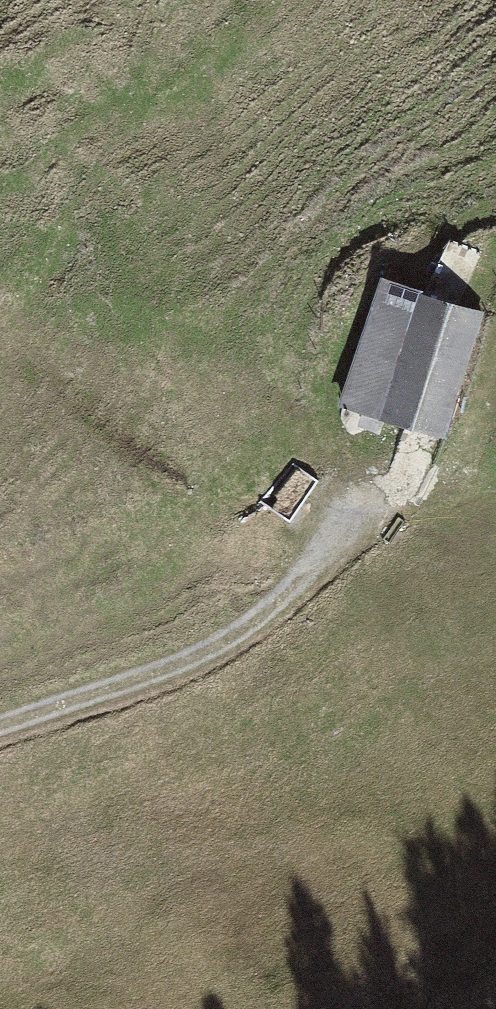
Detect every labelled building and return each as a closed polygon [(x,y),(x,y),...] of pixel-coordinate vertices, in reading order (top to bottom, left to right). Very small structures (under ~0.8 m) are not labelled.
[(479,313),(382,283),(344,405),(363,411),(360,420),(379,426),(382,417),(441,435),(479,313)]
